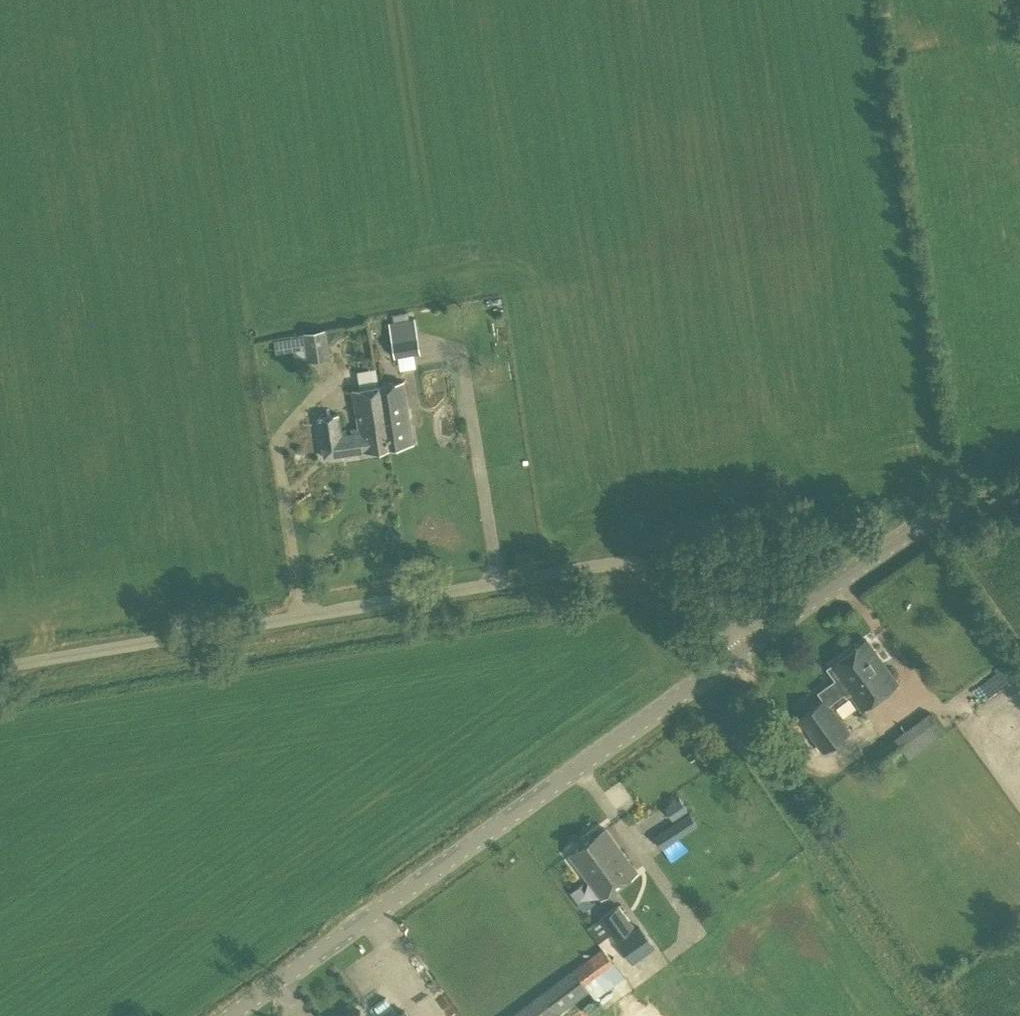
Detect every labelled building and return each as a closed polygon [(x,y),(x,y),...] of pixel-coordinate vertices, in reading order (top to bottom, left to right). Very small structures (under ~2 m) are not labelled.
[(395,357),(420,353),(415,318),(390,322),(395,357)] [(309,361),(330,358),(326,328),(303,332),(303,334),(291,335),(295,361),(308,359),(309,361)] [(345,454),(391,447),(380,386),(353,391),(360,432),(342,435),(345,454)] [(862,707),(896,683),(866,641),(828,668),(836,679),(819,691),(824,698),(798,716),(823,751),(850,731),(829,702),(843,692),(846,696),(850,693),(862,707)] [(908,757),(945,733),(931,713),(870,755),(879,769),(883,767),(883,768),(896,760),(895,758),(905,752),(908,757)] [(661,849),(698,825),(689,812),(653,836),(661,849)] [(602,897),(637,872),(605,829),(570,855),(602,897)] [(584,910),(595,903),(581,884),(571,891),(584,910)] [(634,925),(619,904),(600,918),(600,919),(611,933),(615,939),(634,925)] [(598,942),(611,933),(600,919),(587,928),(598,942)] [(514,1012),(517,1015),(554,1015),(558,1013),(559,1013),(590,990),(586,985),(614,964),(602,947),(514,1012)]
